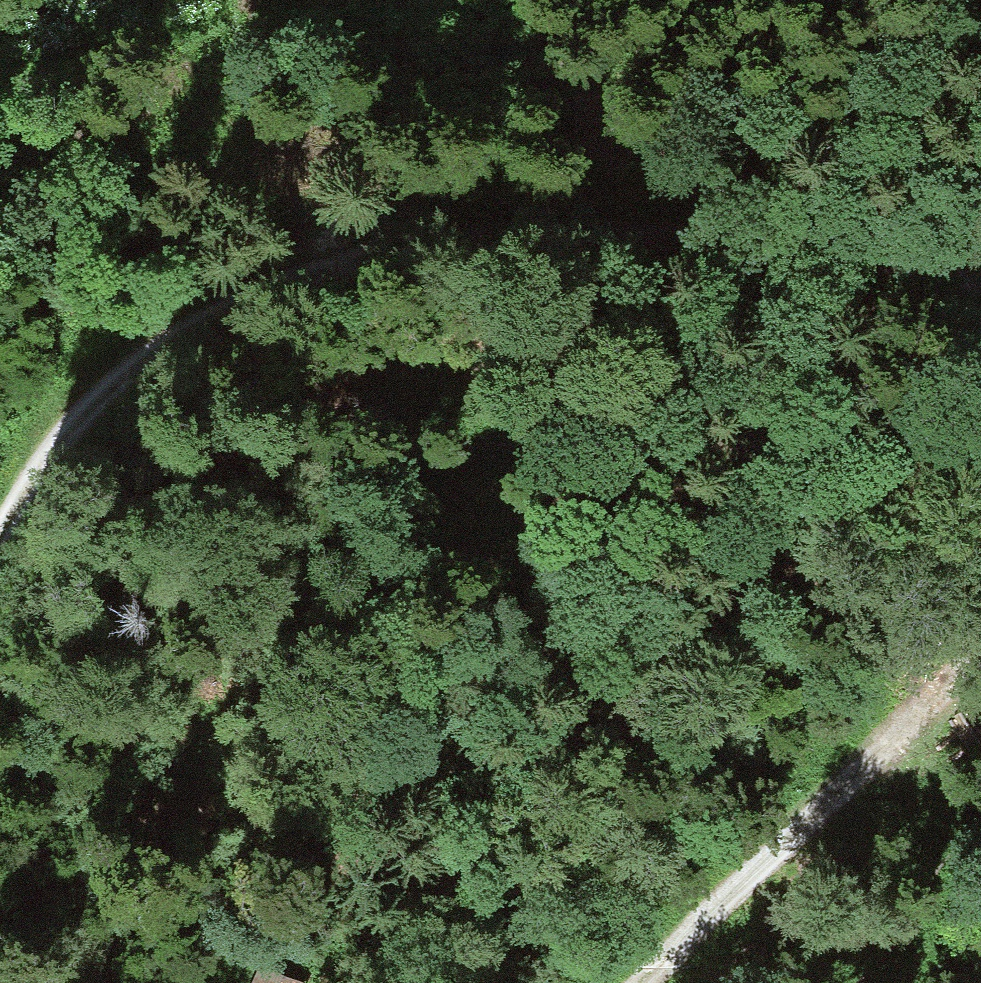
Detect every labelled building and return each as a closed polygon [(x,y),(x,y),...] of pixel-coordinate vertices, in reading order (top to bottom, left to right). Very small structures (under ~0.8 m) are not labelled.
[(263,966),(256,982),(311,982),(263,966)]
